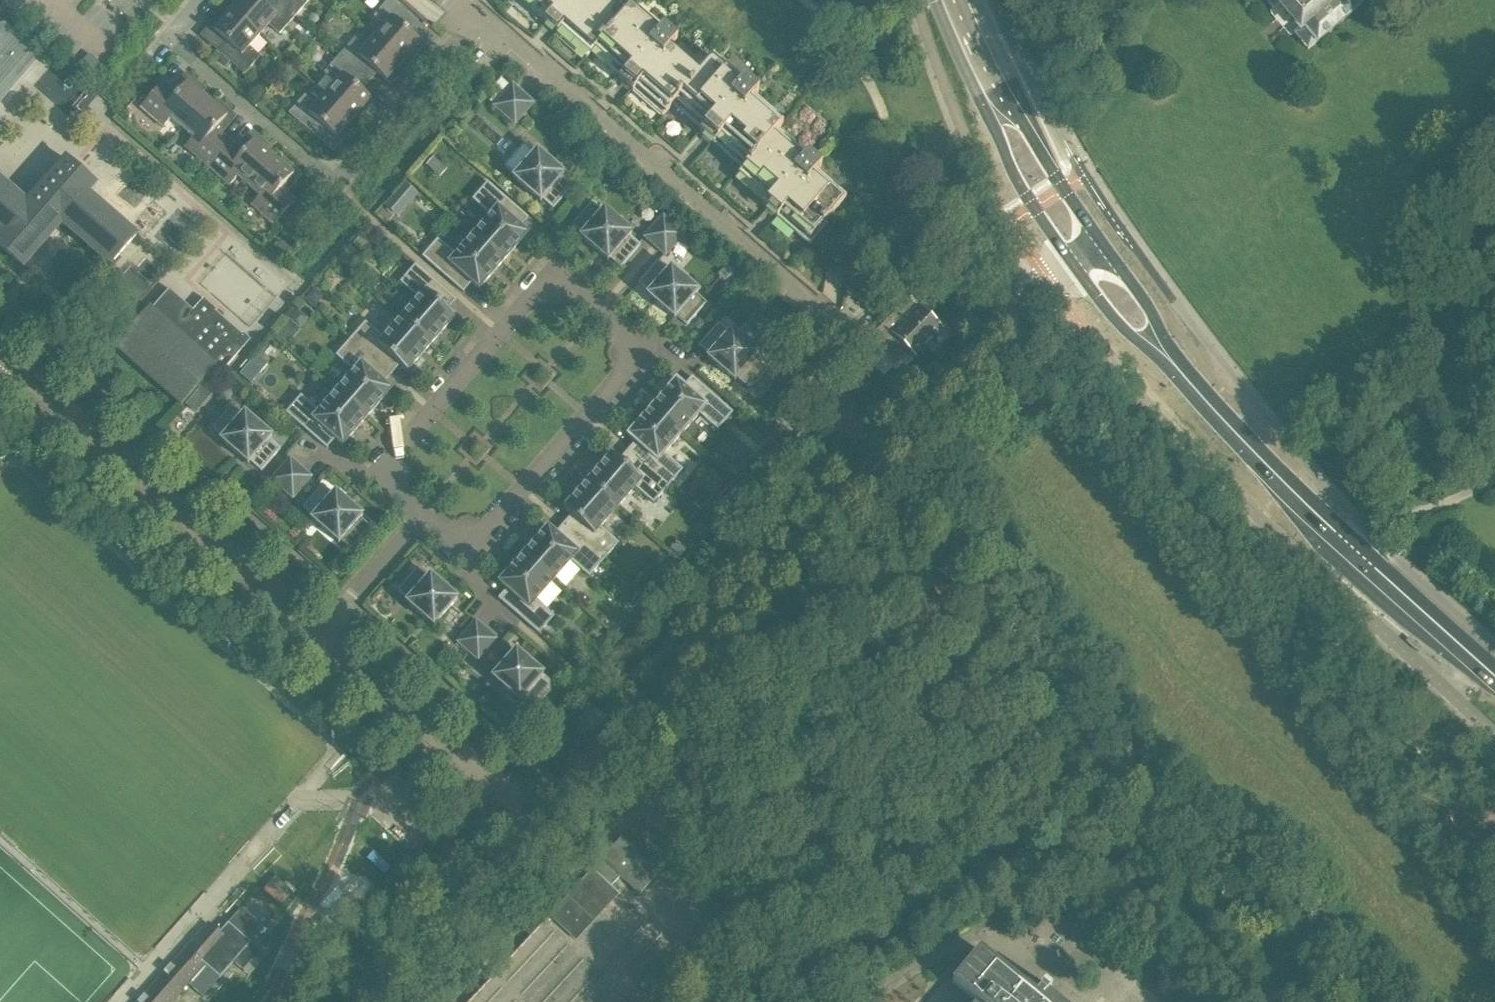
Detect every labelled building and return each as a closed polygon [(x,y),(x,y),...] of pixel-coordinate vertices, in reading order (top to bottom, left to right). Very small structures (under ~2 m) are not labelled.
[(276,0),(265,0),(262,4),(258,0),(234,0),(233,2),(236,5),(231,11),(260,36),(269,25),(280,35),(295,17),(276,0)] [(295,17),(310,0),(276,0),(295,17)] [(404,62),(409,56),(413,59),(425,45),(407,30),(416,20),(392,0),(388,0),(374,16),(385,26),(375,37),(404,62)] [(626,11),(613,0),(531,0),(549,15),(545,20),(559,32),(562,29),(591,53),(626,11)] [(1281,0),(1277,4),(1299,30),(1303,27),(1317,43),(1360,6),(1355,0),(1280,0),(1281,0)] [(667,113),(703,71),(675,46),(679,40),(664,27),(662,29),(632,3),(626,11),(591,53),(588,57),(589,58),(594,53),(595,54),(599,50),(626,75),(621,80),(636,93),(639,89),(667,113)] [(260,36),(231,11),(226,17),(222,14),(210,28),(228,43),(220,52),(221,54),(217,59),(226,66),(230,62),(245,75),(261,57),(250,47),(260,36)] [(42,56),(4,23),(2,25),(0,23),(0,104),(42,56)] [(399,68),(404,62),(375,37),(366,48),(355,38),(340,56),(365,78),(373,69),(391,85),(402,71),(399,68)] [(358,87),(365,78),(340,56),(324,73),(335,83),(326,94),(354,119),(360,113),(363,116),(375,102),(358,87)] [(744,170),(779,132),(779,131),(785,124),(756,99),(761,93),(747,81),(745,83),(715,57),(703,71),(667,113),(663,117),(665,118),(676,106),(676,107),(679,104),(707,128),(702,134),(716,145),(719,142),(747,166),(744,169),(744,170)] [(140,94),(148,100),(145,104),(141,108),(161,126),(164,128),(172,119),(183,128),(208,100),(202,94),(205,91),(192,79),(188,83),(180,93),(175,89),(172,93),(162,84),(155,77),(140,94)] [(502,92),(509,84),(502,78),(495,86),(502,92)] [(513,84),(494,106),(515,124),(534,103),(513,84)] [(487,99),(494,105),(501,97),(494,91),(487,99)] [(349,125),(354,119),(326,94),(316,105),(305,95),(289,114),(315,136),(323,126),(341,142),(353,128),(349,125)] [(208,167),(229,143),(220,134),(223,131),(219,127),(231,113),(217,101),(214,105),(208,100),(183,128),(194,138),(186,147),(208,167)] [(779,132),(744,170),(745,170),(737,179),(738,180),(742,177),(769,200),(764,206),(778,218),(781,215),(811,240),(822,227),(847,198),(818,173),(823,167),(809,155),(808,156),(779,132)] [(250,186),(274,158),(269,153),(272,149),(258,137),(246,151),(242,147),(239,151),(229,143),(208,167),(230,186),(239,177),(250,186)] [(565,175),(538,151),(536,153),(525,144),(505,166),(516,176),(514,178),(541,202),(543,200),(554,209),(573,187),(563,177),(565,175)] [(433,157),(426,165),(433,171),(440,163),(433,157)] [(274,158),(250,186),(261,196),(252,206),(275,225),(296,201),(286,193),(289,189),(285,185),(297,171),(284,159),(280,163),(274,158)] [(2,235),(0,237),(0,246),(24,267),(63,223),(112,265),(137,237),(88,194),(96,184),(68,160),(29,204),(0,179),(0,233),(2,235)] [(474,236),(504,262),(528,234),(521,228),(529,218),(488,183),(473,200),(491,216),(474,236)] [(417,193),(408,185),(400,194),(409,202),(417,193)] [(632,234),(605,210),(603,212),(592,203),(572,225),(583,235),(581,237),(609,261),(611,259),(622,268),(641,246),(630,236),(632,234)] [(656,247),(674,226),(663,217),(645,238),(656,247)] [(674,226),(656,247),(666,256),(685,235),(674,226)] [(353,244),(362,252),(370,243),(361,235),(353,244)] [(480,290),(504,262),(474,236),(456,256),(438,240),(423,257),(464,293),(472,283),(480,290)] [(271,248),(284,259),(292,250),(284,243),(276,243),(271,248)] [(699,292),(672,268),(670,270),(659,261),(640,283),(650,293),(648,295),(676,319),(678,317),(688,326),(708,304),(697,294),(699,292)] [(402,318),(432,344),(456,316),(449,310),(457,300),(416,265),(401,282),(419,298),(402,318)] [(320,293),(314,288),(305,298),(315,306),(322,299),(320,293)] [(194,311),(170,290),(151,311),(150,310),(117,348),(182,405),(215,368),(222,374),(252,341),(244,334),(242,335),(216,312),(218,311),(204,299),(194,311)] [(918,308),(909,299),(872,337),(885,350),(885,351),(897,363),(909,350),(916,356),(942,329),(919,307),(918,308)] [(298,310),(289,319),(300,328),(308,319),(298,310)] [(408,372),(432,344),(402,318),(385,338),(366,322),(352,339),(392,375),(400,365),(408,372)] [(759,355),(732,331),(730,333),(719,324),(700,346),(710,356),(708,358),(736,382),(738,379),(745,386),(756,385),(766,374),(765,364),(757,357),(759,355)] [(384,384),(392,375),(352,339),(337,356),(355,372),(338,392),(368,418),(392,390),(384,384)] [(242,373),(252,382),(268,363),(258,354),(242,373)] [(653,408),(683,434),(701,414),(719,430),(734,413),(693,377),(685,387),(677,380),(653,408)] [(344,446),(368,418),(338,392),(320,412),(302,396),(287,413),(328,448),(336,439),(344,446)] [(273,437),(245,413),(243,416),(232,406),(213,429),(224,438),(221,441),(249,464),(251,462),(262,471),(281,449),(270,440),(273,437)] [(666,454),(683,434),(653,408),(629,436),(636,442),(628,451),(669,487),(684,470),(666,454)] [(792,433),(780,423),(772,432),(784,442),(792,433)] [(654,504),(669,487),(628,451),(620,460),(613,454),(589,481),(619,508),(636,488),(654,504)] [(312,477),(291,459),(273,480),(294,498),(312,477)] [(743,472),(737,479),(748,489),(754,482),(743,472)] [(601,528),(619,508),(589,481),(564,509),(572,516),(564,525),(605,560),(620,544),(601,528)] [(728,490),(737,498),(744,490),(735,482),(728,490)] [(363,516),(336,493),(334,495),(323,486),(304,508),(314,517),(312,520),(339,544),(342,541),(352,550),(372,528),(361,519),(363,516)] [(590,577),(605,560),(564,525),(556,534),(549,527),(525,555),(555,581),(572,561),(590,577)] [(680,557),(688,548),(678,539),(670,548),(680,557)] [(537,601),(555,581),(525,555),(500,583),(508,589),(500,599),(540,634),(555,617),(537,601)] [(421,571),(402,594),(409,601),(407,603),(435,627),(458,600),(431,576),(429,578),(421,571)] [(650,601),(640,593),(632,603),(642,611),(650,601)] [(458,642),(479,661),(498,640),(477,621),(458,642)] [(523,700),(530,706),(540,706),(550,694),(550,684),(542,677),(544,675),(517,651),(493,678),(521,702),(523,700)] [(581,651),(575,659),(586,668),(592,661),(581,651)] [(550,916),(577,941),(620,896),(621,895),(617,891),(612,887),(621,877),(628,884),(640,895),(660,874),(622,838),(619,842),(602,860),(603,861),(605,862),(596,872),(594,870),(593,869),(550,916)] [(1050,990),(1052,987),(1052,986),(1046,981),(1040,988),(1040,989),(1034,996),(980,951),(968,965),(953,984),(975,1001),(1065,1001),(1050,990)] [(188,987),(174,1001),(204,1001),(188,987)]
